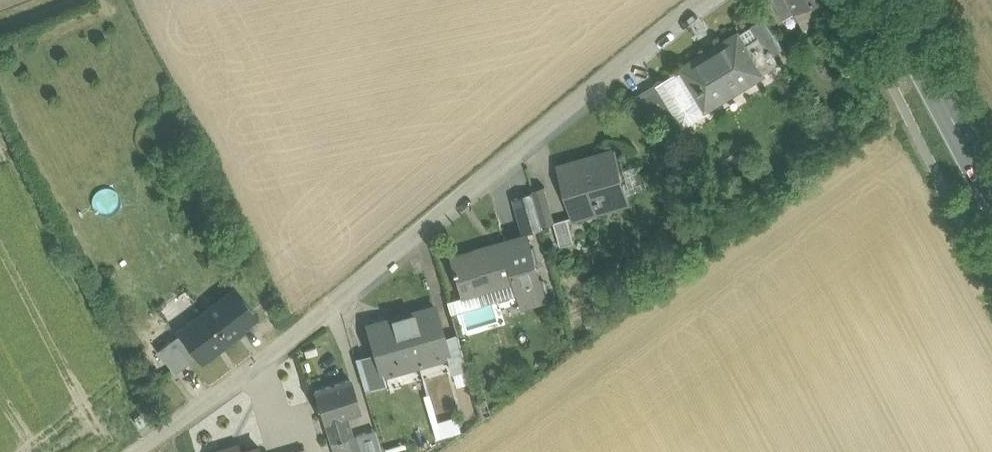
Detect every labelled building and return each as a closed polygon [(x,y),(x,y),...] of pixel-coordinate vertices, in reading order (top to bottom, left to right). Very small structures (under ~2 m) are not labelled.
[(783,18),(795,12),(789,0),(774,0),(783,18)] [(795,12),(809,5),(818,0),(789,0),(795,12)] [(809,5),(816,16),(835,6),(831,0),(818,0),(809,5)] [(765,18),(750,26),(751,27),(766,52),(770,49),(773,54),(783,48),(765,18)] [(738,34),(682,68),(683,68),(697,92),(698,92),(707,107),(716,101),(779,63),(773,54),(770,49),(766,52),(751,27),(738,35),(738,34)] [(683,68),(657,84),(673,109),(683,127),(709,111),(707,107),(698,92),(697,92),(683,68)] [(657,84),(657,83),(635,97),(654,120),(673,109),(657,84)] [(615,150),(563,165),(577,215),(601,208),(599,202),(601,202),(600,198),(625,191),(628,201),(630,200),(615,150)] [(533,189),(543,224),(554,221),(555,221),(545,186),(533,189)] [(555,221),(554,221),(561,245),(574,241),(568,217),(555,221)] [(506,248),(454,262),(452,256),(451,257),(462,296),(464,295),(463,292),(514,277),(523,305),(547,298),(541,278),(540,278),(528,235),(504,242),(506,248)] [(204,311),(179,330),(198,355),(203,361),(237,335),(235,332),(255,316),(235,289),(204,312),(204,311)] [(418,315),(387,324),(386,319),(368,324),(379,361),(418,349),(417,345),(443,338),(434,305),(417,310),(418,315)] [(181,332),(157,350),(174,373),(198,355),(181,332)] [(349,379),(314,390),(331,441),(353,434),(347,417),(359,413),(349,379)] [(331,441),(334,451),(381,451),(374,428),(353,434),(331,441)]
